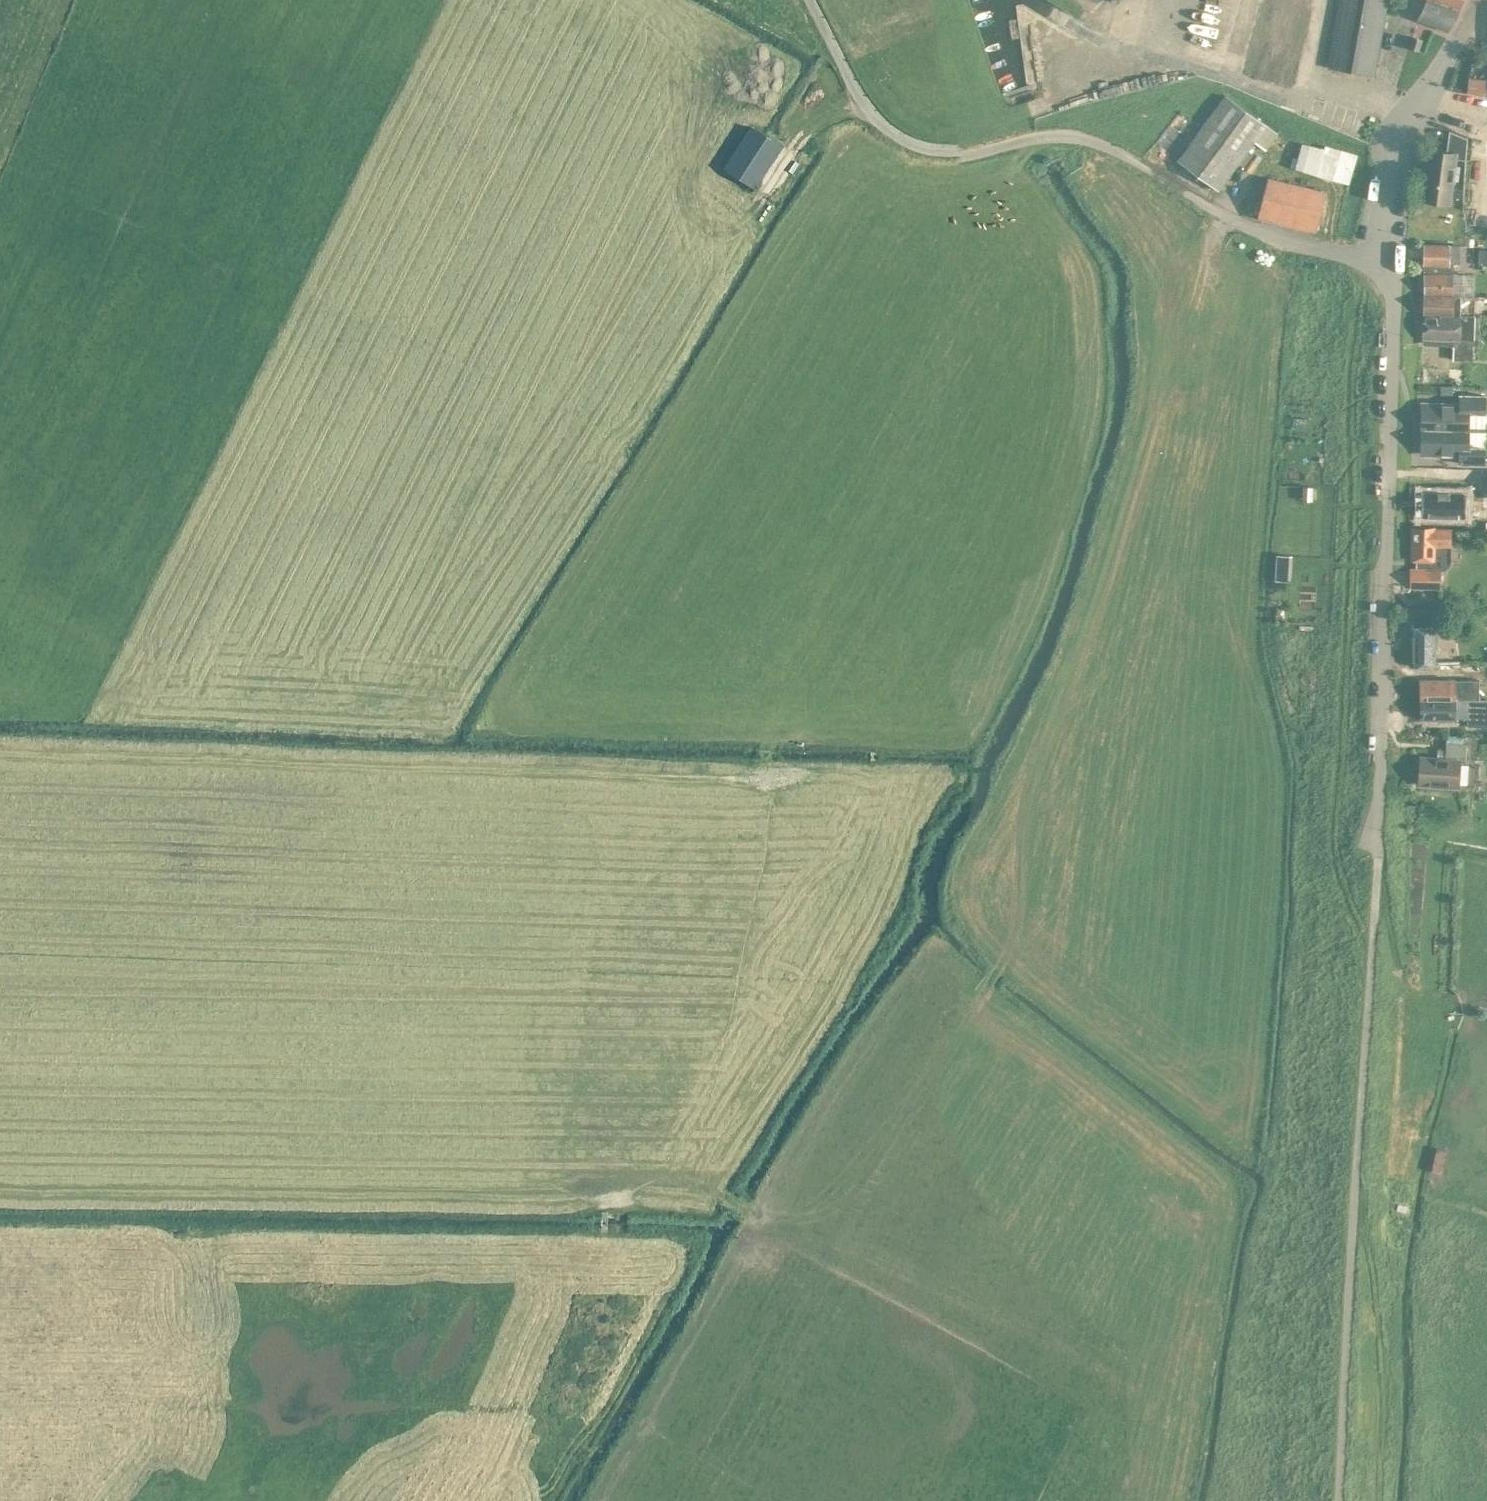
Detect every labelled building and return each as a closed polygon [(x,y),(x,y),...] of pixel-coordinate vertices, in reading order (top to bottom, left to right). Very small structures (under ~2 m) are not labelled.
[(1239,45),(1247,6),(1218,0),(1216,0),(1213,14),(1192,9),(1186,33),(1239,45)] [(1306,0),(1255,0),(1242,60),(1292,70),(1306,0)] [(1328,60),(1373,68),(1385,0),(1339,0),(1328,60)] [(1447,0),(1422,0),(1416,13),(1449,25),(1458,4),(1447,0)] [(1140,25),(1140,6),(1127,6),(1127,24),(1140,25)] [(1422,34),(1412,30),(1409,39),(1419,43),(1422,34)] [(1225,90),(1201,123),(1177,155),(1217,184),(1253,135),(1265,144),(1276,127),(1225,90)] [(1466,132),(1448,125),(1445,147),(1430,144),(1423,193),(1448,196),(1454,152),(1464,153),(1466,132)] [(781,147),(750,127),(723,168),(754,189),(781,147)] [(1295,162),(1349,178),(1357,149),(1324,140),(1323,143),(1302,137),(1295,162)] [(1267,172),(1257,212),(1316,226),(1325,187),(1267,172)] [(1423,239),(1423,243),(1423,289),(1452,289),(1453,258),(1448,258),(1448,239),(1423,239)] [(1477,244),(1477,258),(1486,258),(1486,244),(1477,244)] [(1422,289),(1421,306),(1452,308),(1460,308),(1460,289),(1452,289),(1423,289),(1422,289)] [(1422,308),(1421,332),(1452,333),(1452,354),(1472,355),(1473,333),(1474,309),(1460,309),(1460,308),(1452,308),(1421,306),(1421,308),(1422,308)] [(1417,367),(1427,368),(1429,344),(1419,343),(1417,367)] [(1421,423),(1467,423),(1468,406),(1484,406),(1484,390),(1460,390),(1459,399),(1422,398),(1421,423)] [(1467,423),(1421,423),(1421,447),(1459,448),(1459,457),(1483,457),(1483,441),(1467,441),(1467,423)] [(1420,481),(1450,480),(1450,462),(1419,463),(1420,481)] [(1421,486),(1421,510),(1465,510),(1465,486),(1421,486)] [(1411,522),(1411,554),(1417,555),(1417,563),(1411,563),(1411,581),(1439,581),(1439,563),(1444,560),(1448,555),(1448,523),(1433,523),(1433,522),(1411,522)] [(1287,550),(1278,549),(1276,573),(1285,574),(1287,550)] [(1447,605),(1441,606),(1411,607),(1412,622),(1412,660),(1435,659),(1434,621),(1442,621),(1447,620),(1447,605)] [(1419,674),(1419,693),(1479,692),(1479,673),(1419,674)] [(1479,692),(1419,693),(1419,713),(1465,713),(1465,721),(1486,720),(1486,694),(1483,692),(1479,692)] [(1437,752),(1433,751),(1419,751),(1418,779),(1458,781),(1459,754),(1464,754),(1466,738),(1462,737),(1463,730),(1446,729),(1445,743),(1438,743),(1437,752)]
